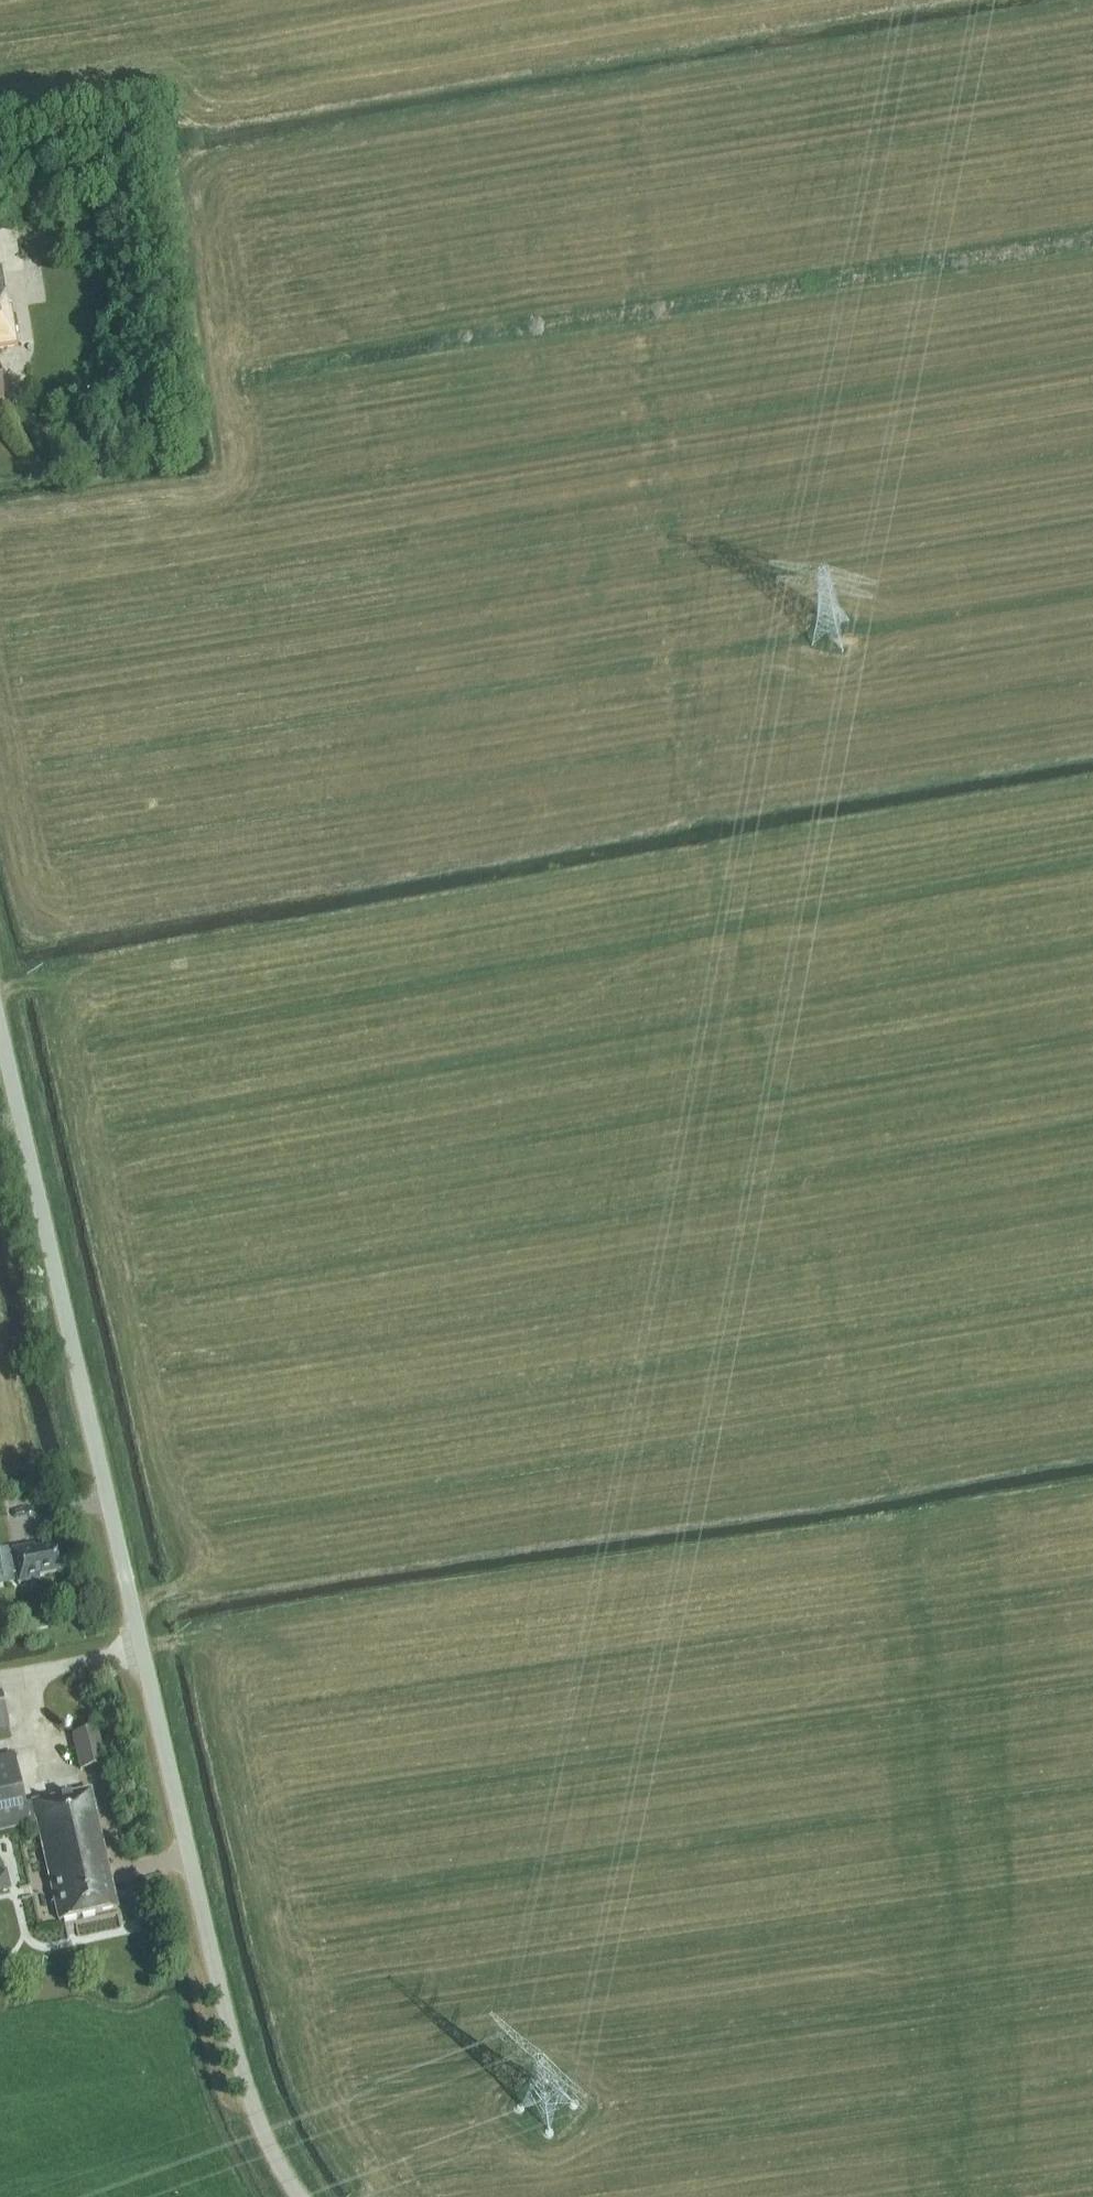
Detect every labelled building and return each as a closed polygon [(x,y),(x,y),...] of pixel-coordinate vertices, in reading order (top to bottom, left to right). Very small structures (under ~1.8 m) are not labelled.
[(16,345),(10,304),(6,305),(0,271),(0,348),(16,345)] [(0,1554),(0,1577),(14,1574),(16,1583),(37,1579),(37,1576),(61,1571),(55,1544),(31,1549),(31,1545),(9,1550),(10,1552),(0,1554)] [(29,1631),(47,1627),(45,1618),(27,1621),(29,1631)] [(94,1727),(69,1733),(78,1768),(103,1762),(94,1727)] [(34,1823),(57,1922),(116,1908),(89,1788),(30,1801),(30,1802),(23,1804),(12,1752),(0,1754),(0,1831),(34,1823)]
